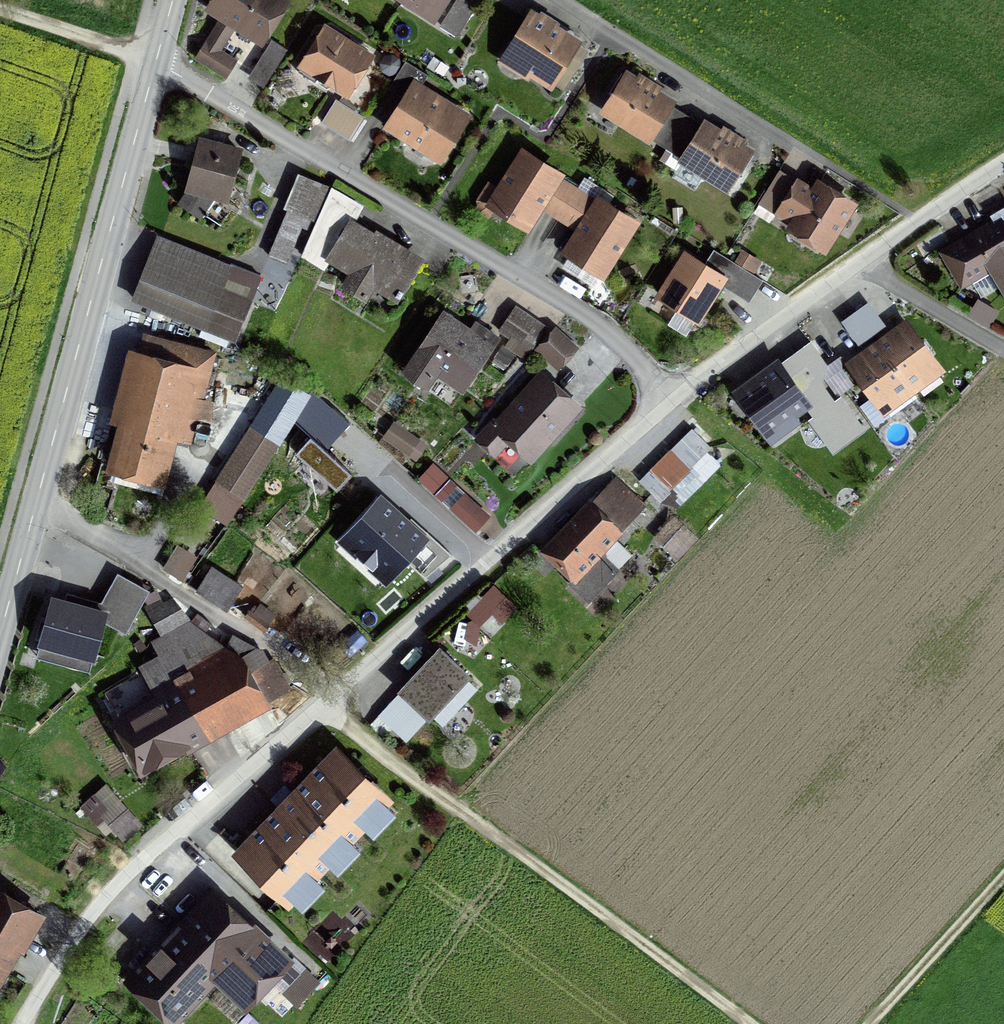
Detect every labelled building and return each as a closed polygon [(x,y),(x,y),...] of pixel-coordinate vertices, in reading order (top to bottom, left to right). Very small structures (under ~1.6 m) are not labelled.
[(216,10),(236,22),(260,38),(284,0),(202,0),(202,1),(216,10)] [(443,0),(404,0),(432,18),(443,0)] [(432,18),(458,34),(480,0),(443,0),(432,18)] [(221,46),(236,22),(216,10),(191,50),(223,70),(233,54),(221,46)] [(531,10),(501,59),(561,95),(570,81),(559,74),(580,40),(531,10)] [(326,15),(297,58),(347,92),(376,48),(326,15)] [(283,52),(269,44),(250,77),(264,85),(283,52)] [(629,64),(600,108),(651,142),(680,98),(629,64)] [(410,70),(380,120),(439,155),(469,105),(410,70)] [(336,97),(321,121),(319,124),(347,142),(364,115),(336,97)] [(703,115),(677,160),(731,192),(758,146),(703,115)] [(556,212),(576,180),(561,171),(566,164),(521,137),(484,199),(526,224),(540,202),(556,212)] [(239,152),(192,141),(183,187),(230,197),(239,152)] [(782,164),(762,197),(793,216),(787,225),(826,249),(860,193),(822,170),(814,183),(782,164)] [(326,177),(294,165),(264,245),(292,255),(307,214),(312,216),(326,177)] [(576,180),(556,212),(572,222),(558,245),(603,273),(641,210),(596,183),(592,190),(576,180)] [(938,249),(962,282),(986,265),(1003,292),(1003,210),(1001,205),(938,249)] [(423,251),(347,208),(321,252),(347,267),(340,280),(360,291),(365,283),(395,300),(423,251)] [(230,257),(153,229),(129,295),(235,333),(250,290),(222,280),(230,257)] [(685,256),(661,295),(698,317),(718,283),(721,278),(705,268),(685,256)] [(710,259),(705,268),(721,278),(718,283),(750,302),(763,281),(733,263),(729,270),(710,259)] [(838,310),(856,338),(886,319),(868,291),(838,310)] [(979,300),(970,315),(988,326),(997,311),(979,300)] [(514,302),(496,328),(524,347),(542,320),(514,302)] [(471,322),(467,328),(441,311),(416,349),(396,377),(424,396),(435,379),(463,397),(500,342),(471,322)] [(878,346),(908,387),(941,363),(911,322),(878,346)] [(135,340),(125,337),(108,415),(117,416),(106,465),(164,477),(174,431),(190,434),(195,411),(211,415),(217,388),(205,386),(214,341),(139,325),(135,340)] [(553,326),(536,347),(561,367),(578,346),(553,326)] [(908,387),(878,346),(851,365),(888,416),(915,397),(908,387)] [(493,420),(479,435),(494,448),(506,435),(529,456),(582,398),(542,361),(490,418),(493,420)] [(779,366),(738,395),(765,433),(805,404),(815,418),(837,402),(808,361),(786,376),(779,366)] [(278,380),(248,428),(277,446),(293,421),(307,398),(278,380)] [(312,390),(307,398),(293,421),(326,452),(349,426),(312,390)] [(688,427),(639,482),(662,503),(712,448),(688,427)] [(248,428),(199,508),(228,525),(277,446),(248,428)] [(611,476),(540,557),(575,587),(645,506),(611,476)] [(429,540),(380,496),(337,543),(386,587),(429,540)] [(212,567),(197,589),(225,607),(239,586),(212,567)] [(101,611),(54,598),(44,642),(96,658),(104,621),(126,632),(135,617),(108,603),(101,611)] [(161,699),(118,723),(145,772),(291,690),(275,660),(265,666),(255,647),(233,634),(226,647),(169,599),(151,609),(164,635),(155,641),(161,656),(143,667),(161,699)] [(438,650),(403,690),(431,715),(467,674),(438,650)] [(399,696),(381,715),(406,740),(425,721),(399,696)] [(337,750),(239,852),(288,899),(386,797),(337,750)] [(45,902),(0,877),(0,981),(45,902)] [(277,951),(213,893),(132,981),(172,1018),(214,973),(237,994),(277,951)]
